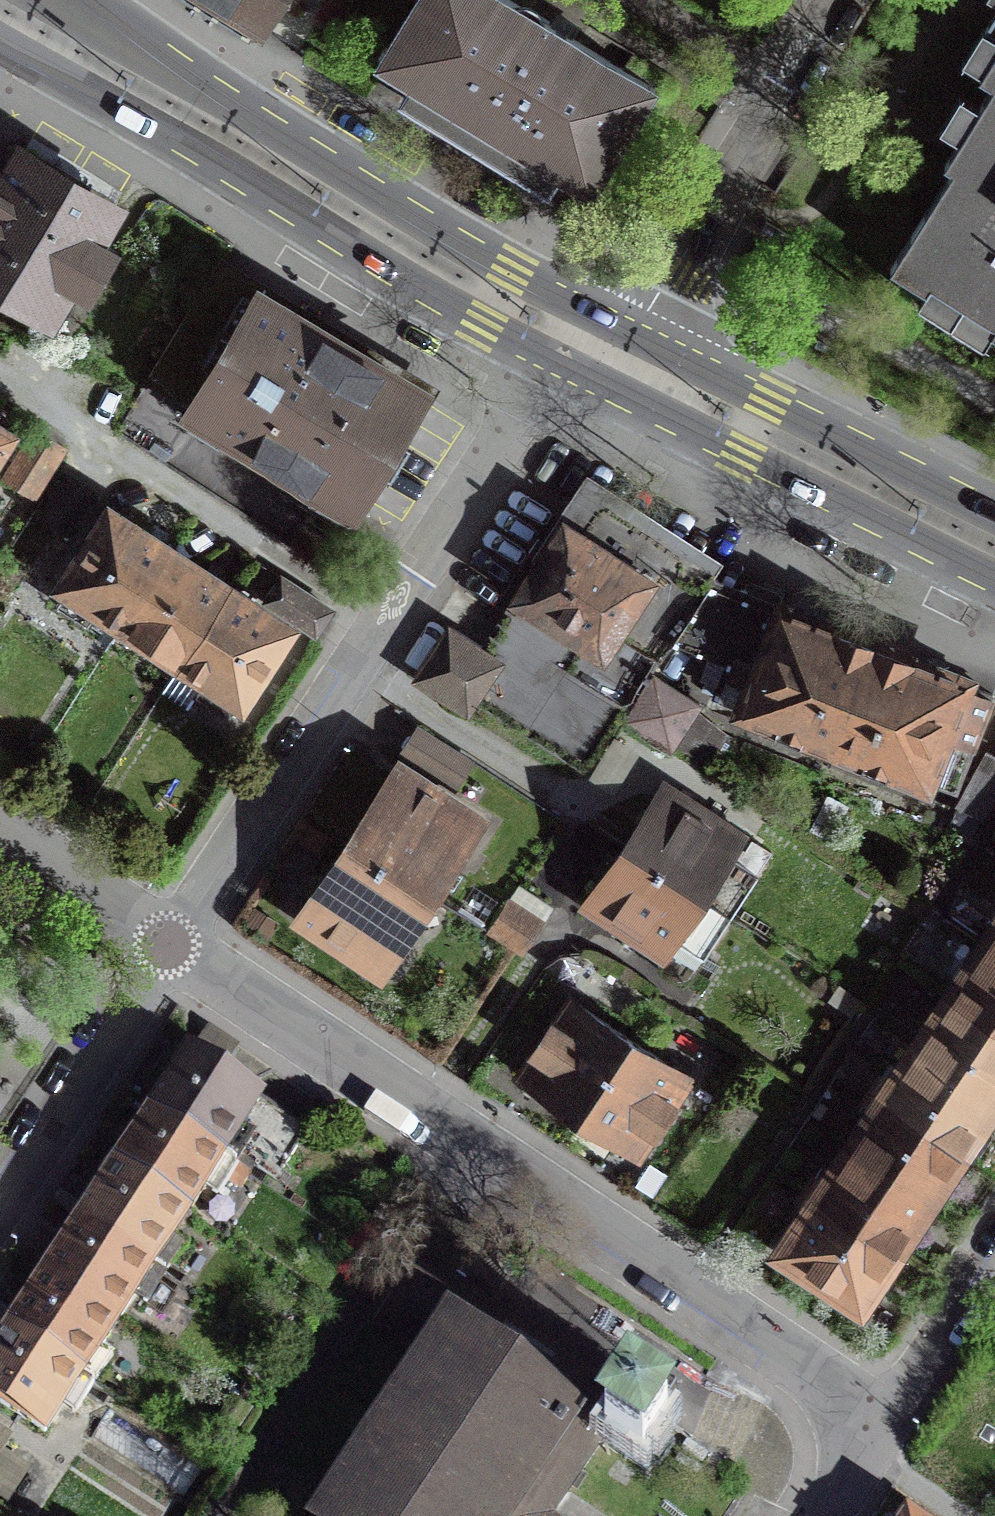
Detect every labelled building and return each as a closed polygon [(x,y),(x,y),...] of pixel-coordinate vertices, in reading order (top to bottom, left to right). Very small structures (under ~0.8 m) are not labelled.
[(247,40),(272,0),(182,0),(247,40)] [(494,0),(430,0),(383,78),(488,141),(602,209),(666,103),(494,0)] [(978,106),(994,116),(994,47),(976,76),(991,84),(978,106)] [(889,274),(994,338),(994,116),(978,106),(945,159),(955,165),(889,274)] [(23,152),(0,191),(0,285),(48,314),(68,281),(94,296),(119,254),(93,238),(113,206),(76,184),(23,152)] [(320,328),(217,267),(150,378),(192,403),(189,408),(353,507),(423,390),(320,328)] [(34,432),(6,475),(33,492),(61,449),(34,432)] [(728,548),(594,465),(561,518),(695,601),(711,575),(728,548)] [(68,475),(41,515),(65,531),(92,491),(68,475)] [(112,639),(169,551),(110,513),(53,601),(112,639)] [(561,518),(479,649),(499,662),(475,701),(588,771),(620,720),(650,672),(674,639),(695,601),(561,518)] [(171,676),(227,589),(169,551),(112,639),(171,676)] [(832,745),(873,642),(711,575),(695,601),(674,639),(726,661),(713,695),(832,745)] [(282,578),(267,600),(311,631),(327,609),(282,578)] [(288,628),(227,589),(171,676),(231,715),(288,628)] [(469,711),(475,701),(499,662),(479,649),(448,630),(418,679),(469,711)] [(873,642),(832,745),(953,793),(984,685),(873,642)] [(620,720),(671,751),(675,745),(706,765),(725,733),(697,711),(701,704),(650,672),(620,720)] [(470,760),(420,727),(402,754),(452,787),(470,760)] [(986,751),(957,803),(984,818),(994,798),(994,756),(986,751)] [(354,845),(426,892),(472,820),(401,773),(354,845)] [(664,786),(626,845),(730,913),(771,850),(690,798),(688,802),(664,786)] [(426,892),(354,845),(308,915),(379,963),(426,892)] [(730,913),(626,845),(587,904),(612,920),(609,924),(660,958),(675,935),(704,954),(730,913)] [(541,920),(507,899),(488,929),(522,951),(524,947),(527,949),(542,925),(539,924),(541,920)] [(982,944),(994,952),(994,925),(982,944)] [(982,944),(949,994),(994,1024),(994,952),(982,944)] [(949,994),(916,1044),(994,1096),(994,1024),(949,994)] [(629,1039),(570,1000),(520,1076),(579,1115),(629,1039)] [(688,1078),(629,1039),(579,1115),(638,1154),(688,1078)] [(994,1099),(994,1096),(916,1044),(890,1083),(879,1075),(872,1087),(963,1147),(994,1099)] [(153,1111),(236,1166),(242,1158),(276,1180),(307,1133),(189,1056),(169,1087),(153,1111)] [(930,1197),(963,1147),(872,1087),(864,1099),(875,1106),(849,1144),(930,1197)] [(117,1166),(189,1213),(205,1188),(217,1196),(236,1166),(153,1111),(133,1142),(117,1166)] [(896,1247),(930,1197),(849,1144),(824,1183),(812,1175),(805,1187),(896,1247)] [(81,1220),(153,1268),(189,1213),(117,1166),(95,1198),(81,1220)] [(904,1252),(896,1247),(805,1187),(797,1199),(808,1206),(780,1249),(860,1302),(878,1274),(886,1279),(904,1252)] [(45,1275),(117,1322),(153,1268),(81,1220),(58,1255),(45,1275)] [(380,1325),(430,1357),(470,1296),(420,1264),(380,1325)] [(9,1329),(94,1384),(113,1355),(101,1347),(117,1322),(45,1275),(23,1308),(9,1329)] [(542,1515),(547,1515),(603,1433),(624,1401),(470,1296),(430,1357),(326,1515),(509,1515),(518,1502),(542,1515)] [(94,1384),(9,1329),(0,1343),(0,1403),(45,1433),(62,1406),(74,1414),(94,1384)] [(110,1408),(91,1437),(184,1498),(203,1469),(110,1408)] [(0,1428),(0,1451),(10,1435),(0,1428)] [(518,1502),(509,1515),(542,1515),(518,1502)]
